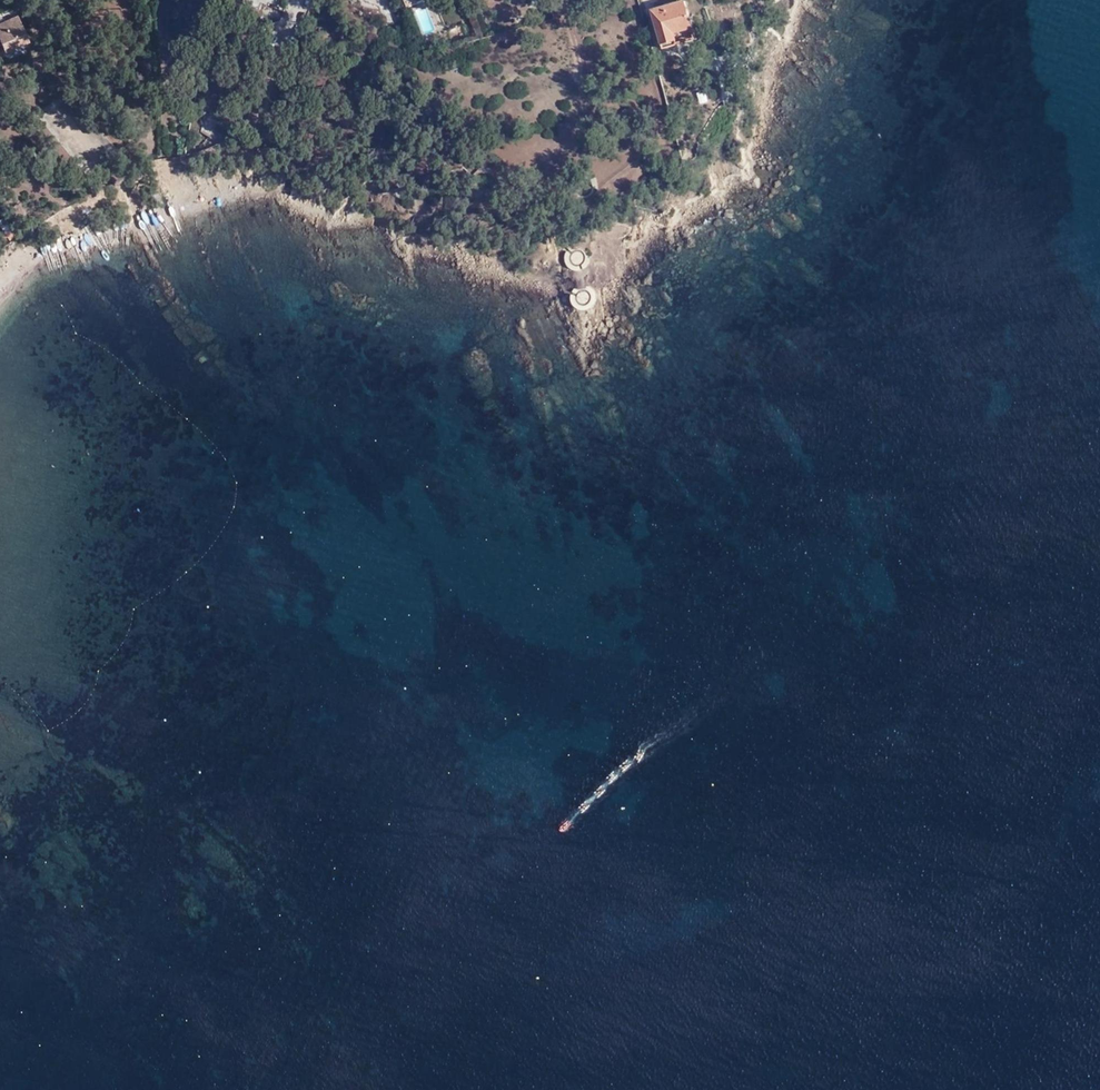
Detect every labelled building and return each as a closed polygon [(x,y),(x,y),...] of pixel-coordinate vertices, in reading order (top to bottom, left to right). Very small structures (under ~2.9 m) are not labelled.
[(651,11),(661,49),(676,45),(675,43),(694,37),(683,1),(651,11)] [(2,54),(28,44),(18,20),(0,27),(0,48),(2,54)]
